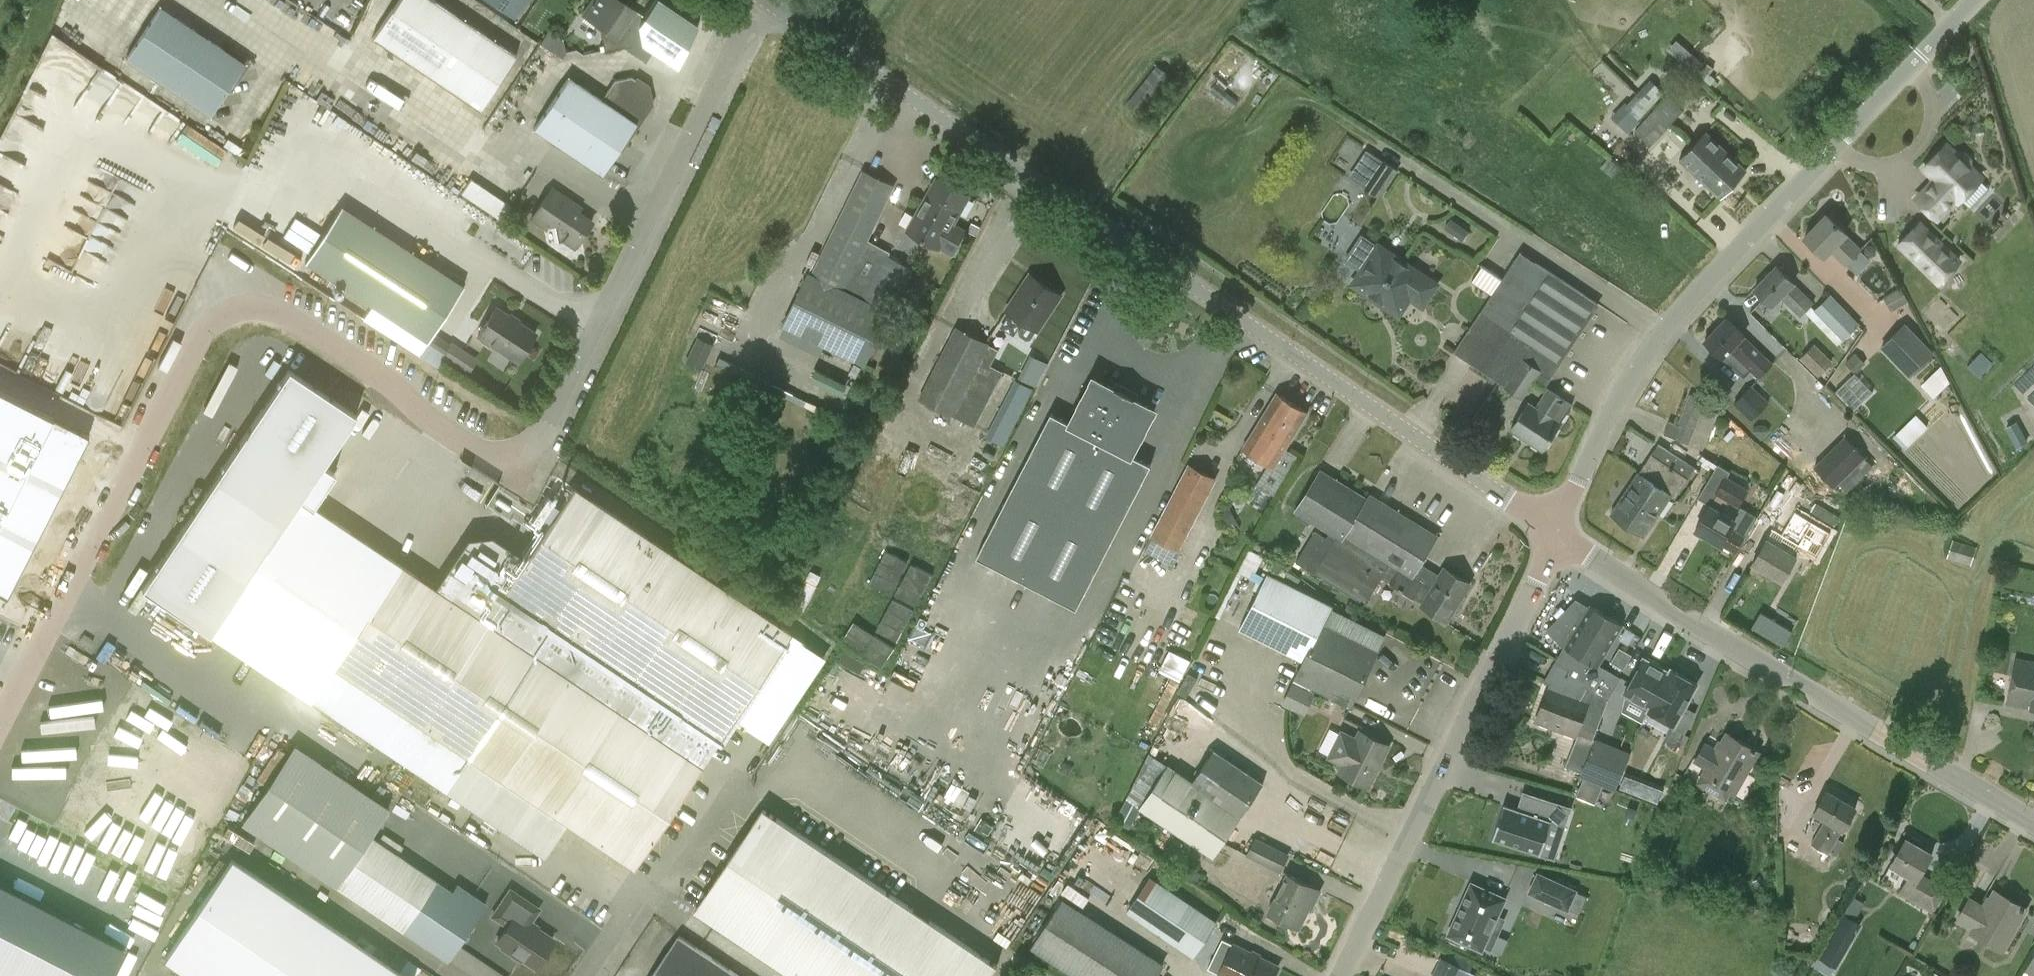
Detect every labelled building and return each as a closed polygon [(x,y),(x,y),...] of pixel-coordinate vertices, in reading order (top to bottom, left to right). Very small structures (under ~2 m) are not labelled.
[(428,0),(401,0),(374,44),(483,113),(518,57),(428,0)] [(514,16),(525,0),(489,0),(514,16)] [(626,20),(635,8),(622,0),(592,0),(583,14),(599,25),(604,49),(630,44),(626,20)] [(639,23),(642,44),(678,67),(698,26),(658,0),(654,0),(639,23)] [(162,6),(127,58),(212,114),(247,63),(162,6)] [(560,59),(571,47),(551,29),(540,41),(560,59)] [(1683,60),(1680,64),(1694,75),(1705,63),(1691,51),(1683,60)] [(601,101),(568,78),(534,128),(601,173),(649,104),(647,86),(632,77),(615,80),(601,101)] [(1651,77),(1624,106),(1638,119),(1665,91),(1651,77)] [(1650,145),(1683,109),(1667,94),(1630,135),(1638,142),(1642,137),(1650,145)] [(1719,197),(1746,170),(1707,132),(1681,159),(1719,197)] [(1935,178),(1917,198),(1938,218),(1956,198),(1958,200),(1981,176),(1969,165),(1969,159),(1963,153),(1957,153),(1947,144),(1924,168),(1935,178)] [(1380,198),(1399,169),(1384,159),(1365,187),(1380,198)] [(863,169),(812,273),(809,271),(782,326),(865,366),(891,315),(891,314),(914,270),(890,255),(891,252),(870,240),(895,186),(863,169)] [(908,229),(941,248),(953,255),(968,229),(955,222),(970,195),(937,177),(908,229)] [(462,191),(501,217),(510,204),(471,178),(462,191)] [(543,226),(555,224),(557,240),(580,236),(591,220),(571,206),(573,202),(551,187),(530,217),(543,226)] [(304,259),(426,339),(462,284),(340,204),(304,259)] [(1825,256),(1831,250),(1846,265),(1862,247),(1847,233),(1826,213),(1805,236),(1825,256)] [(1920,223),(1900,244),(1939,281),(1959,260),(1936,238),(1920,223)] [(1353,262),(1364,269),(1363,271),(1371,276),(1362,289),(1400,315),(1412,297),(1424,305),(1438,284),(1380,245),(1376,251),(1364,243),(1353,262)] [(1455,351),(1505,385),(1504,387),(1523,398),(1534,381),(1545,388),(1600,305),(1522,252),(1455,351)] [(1773,305),(1781,297),(1800,316),(1805,311),(1838,344),(1861,322),(1830,291),(1814,307),(1812,304),(1814,302),(1775,265),(1754,287),(1765,297),(1773,305)] [(1008,310),(1016,315),(1014,318),(1023,324),(1020,330),(1021,335),(1027,339),(1031,338),(1061,294),(1031,274),(1008,310)] [(1892,310),(1909,301),(1901,286),(1884,296),(1885,298),(1892,310)] [(494,345),(516,359),(534,332),(495,306),(476,333),(481,337),(481,338),(494,346),(494,345)] [(1723,357),(1730,349),(1759,378),(1773,362),(1727,317),(1705,339),(1723,357)] [(1879,345),(1910,376),(1935,351),(1905,320),(1879,345)] [(956,325),(920,397),(975,426),(1004,370),(992,364),(1000,348),(989,343),(990,342),(956,325)] [(685,362),(701,369),(713,344),(697,336),(685,362)] [(1800,356),(1820,374),(1834,359),(1815,340),(1800,356)] [(450,343),(441,357),(443,358),(453,365),(463,349),(451,341),(450,343)] [(1867,363),(1857,351),(1845,361),(1855,372),(1836,389),(1854,409),(1875,391),(1857,371),(1867,363)] [(1942,364),(1923,381),(1934,395),(1954,378),(1942,364)] [(1052,412),(978,557),(1078,608),(1151,464),(1132,454),(1156,409),(1135,398),(1135,396),(1116,386),(1115,388),(1094,377),(1071,422),(1052,412)] [(1015,379),(985,436),(1003,445),(1033,388),(1015,379)] [(1751,384),(1733,403),(1752,420),(1769,401),(1753,386),(1751,384)] [(1512,430),(1544,450),(1573,405),(1547,389),(1536,407),(1529,404),(1512,430)] [(59,491),(86,437),(0,393),(0,461),(59,491)] [(1690,443),(1707,399),(1691,393),(1679,424),(1670,421),(1665,434),(1690,443)] [(1244,448),(1275,467),(1308,413),(1277,394),(1244,448)] [(1916,413),(1896,435),(1908,446),(1928,423),(1916,413)] [(2021,420),(2009,424),(2016,445),(2029,440),(2021,420)] [(1846,434),(1814,465),(1835,486),(1839,482),(1848,490),(1875,464),(1846,434)] [(1645,535),(1672,494),(1676,497),(1688,477),(1689,478),(1696,467),(1659,443),(1652,453),(1638,472),(1611,513),(1645,535)] [(5,598),(59,491),(0,461),(0,595),(5,598)] [(1181,549),(1217,478),(1188,463),(1151,534),(1181,549)] [(1737,520),(1723,511),(1730,500),(1739,505),(1750,487),(1728,474),(1730,470),(1719,463),(1710,477),(1699,496),(1712,504),(1696,530),(1722,545),(1734,553),(1745,534),(1733,527),(1737,520)] [(1365,603),(1381,577),(1423,602),(1422,605),(1448,621),(1471,584),(1445,568),(1432,588),(1414,577),(1439,536),(1371,493),(1369,497),(1322,468),(1294,511),(1329,532),(1327,536),(1316,529),(1296,562),(1365,603)] [(530,654),(696,767),(787,633),(571,486),(503,585),(470,563),(447,596),(397,562),(306,697),(439,788),(462,754),(530,654)] [(1797,556),(1794,554),(1800,545),(1818,556),(1840,516),(1816,501),(1808,514),(1795,507),(1774,542),(1768,538),(1753,563),(1783,581),(1797,556)] [(1948,557),(1972,565),(1977,546),(1953,539),(1948,557)] [(886,549),(872,579),(895,590),(876,629),(900,640),(932,571),(886,549)] [(1306,661),(1294,679),(1352,708),(1380,651),(1325,623),(1333,605),(1268,573),(1240,629),(1306,661)] [(1588,686),(1608,699),(1620,677),(1600,664),(1622,624),(1590,606),(1589,608),(1575,600),(1550,631),(1549,630),(1548,631),(1565,646),(1558,658),(1571,666),(1565,675),(1588,686)] [(856,619),(842,638),(882,665),(895,646),(856,619)] [(1624,667),(1631,653),(1619,647),(1612,661),(1624,667)] [(1160,670),(1181,679),(1191,658),(1170,648),(1160,670)] [(495,777),(628,867),(696,767),(530,654),(462,754),(439,788),(472,811),(495,777)] [(1648,710),(1649,711),(1672,669),(1671,669),(1669,672),(1659,666),(1661,664),(1648,657),(1646,659),(1644,658),(1625,693),(1650,707),(1648,710)] [(1571,666),(1558,658),(1545,681),(1552,683),(1537,719),(1577,736),(1591,698),(1582,695),(1588,686),(1565,675),(1571,666)] [(2016,658),(2007,701),(2031,706),(2031,707),(2033,708),(2033,661),(2016,658)] [(1672,669),(1649,711),(1675,724),(1697,683),(1672,669)] [(1305,712),(1315,693),(1311,692),(1292,682),(1283,700),(1305,712)] [(1361,730),(1357,737),(1341,732),(1329,758),(1343,766),(1340,772),(1370,787),(1390,746),(1361,730)] [(1705,744),(1698,757),(1710,764),(1700,781),(1728,797),(1755,749),(1728,733),(1717,751),(1705,744)] [(287,734),(232,816),(449,962),(488,904),(458,883),(453,890),(366,833),(387,802),(287,734)] [(1596,738),(1596,739),(1582,772),(1580,775),(1585,777),(1603,785),(1616,790),(1631,753),(1596,738)] [(1129,827),(1141,809),(1214,857),(1242,817),(1241,817),(1264,782),(1215,749),(1193,781),(1168,764),(1151,752),(1116,819),(1129,827)] [(1585,777),(1577,795),(1596,803),(1603,785),(1585,777)] [(1654,781),(1646,800),(1658,805),(1666,786),(1654,781)] [(1815,812),(1825,818),(1811,842),(1830,853),(1857,807),(1828,790),(1815,812)] [(1526,793),(1520,810),(1505,805),(1493,839),(1539,854),(1550,820),(1565,825),(1571,808),(1526,793)] [(696,910),(796,975),(989,975),(996,964),(763,809),(696,910)] [(1910,836),(1908,839),(1907,838),(1892,865),(1909,874),(1899,892),(1918,903),(1933,877),(1923,871),(1933,853),(1930,851),(1931,848),(1922,843),(1922,840),(1914,835),(1910,836)] [(1281,871),(1290,853),(1256,836),(1247,854),(1281,871)] [(164,959),(189,975),(407,975),(231,859),(164,959)] [(1578,889),(1538,871),(1528,892),(1569,910),(1578,889)] [(1314,887),(1287,875),(1269,912),(1300,926),(1310,906),(1307,904),(1314,887)] [(1194,957),(1218,922),(1154,879),(1127,911),(1194,957)] [(1471,881),(1447,935),(1451,937),(1450,940),(1466,948),(1468,944),(1483,951),(1485,947),(1492,950),(1506,918),(1500,915),(1507,897),(1471,881)] [(1023,945),(1071,975),(1176,975),(1168,958),(1060,888),(1023,945)] [(505,946),(504,948),(521,959),(522,957),(535,966),(552,939),(529,923),(539,908),(510,889),(492,915),(507,925),(497,941),(505,946)] [(1955,918),(1973,928),(1971,931),(2003,950),(2028,908),(1996,889),(1987,904),(1969,893),(1955,918)] [(125,963),(0,898),(0,975),(118,975),(125,963)] [(1838,911),(1830,925),(1850,937),(1858,923),(1838,911)] [(679,935),(652,975),(740,975),(679,935)] [(1223,975),(1271,975),(1277,965),(1237,945),(1222,975),(1223,975)] [(1432,975),(1479,975),(1442,956),(1432,975)]
